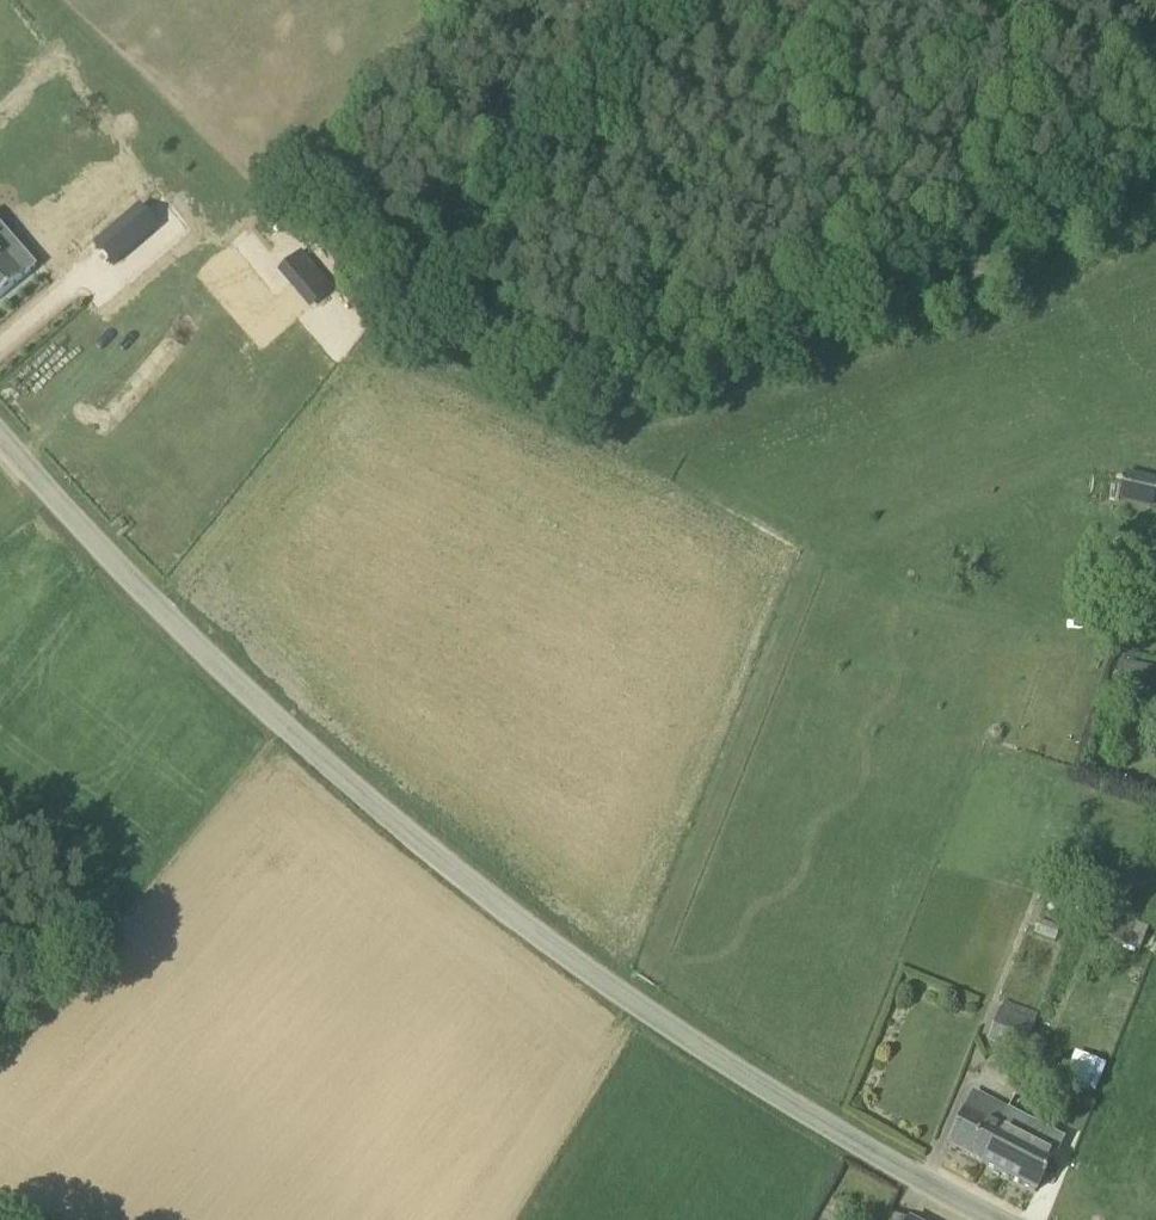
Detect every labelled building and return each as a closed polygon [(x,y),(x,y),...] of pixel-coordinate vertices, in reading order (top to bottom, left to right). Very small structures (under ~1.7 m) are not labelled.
[(120,222),(94,244),(113,267),(158,229),(148,218),(130,233),(120,222)] [(22,279),(11,266),(23,255),(0,228),(0,298),(22,279)] [(305,250),(280,268),(310,309),(335,291),(305,250)] [(1126,472),(1119,502),(1154,511),(1155,504),(1155,479),(1126,472)] [(1136,687),(1140,666),(1117,662),(1113,683),(1136,687)] [(1147,930),(1112,917),(1104,937),(1139,950),(1147,930)] [(1023,1055),(1035,1021),(1038,1014),(1009,1003),(1006,1011),(999,1009),(987,1041),(1023,1055)] [(1035,1021),(1023,1055),(1039,1060),(1051,1027),(1035,1021)] [(1076,1052),(1068,1078),(1101,1087),(1109,1062),(1076,1052)] [(949,1148),(980,1164),(998,1131),(997,1130),(1009,1113),(976,1096),(967,1114),(949,1148)] [(998,1131),(980,1164),(1035,1193),(1053,1159),(1028,1145),(1036,1127),(1009,1113),(997,1130),(998,1131)]
